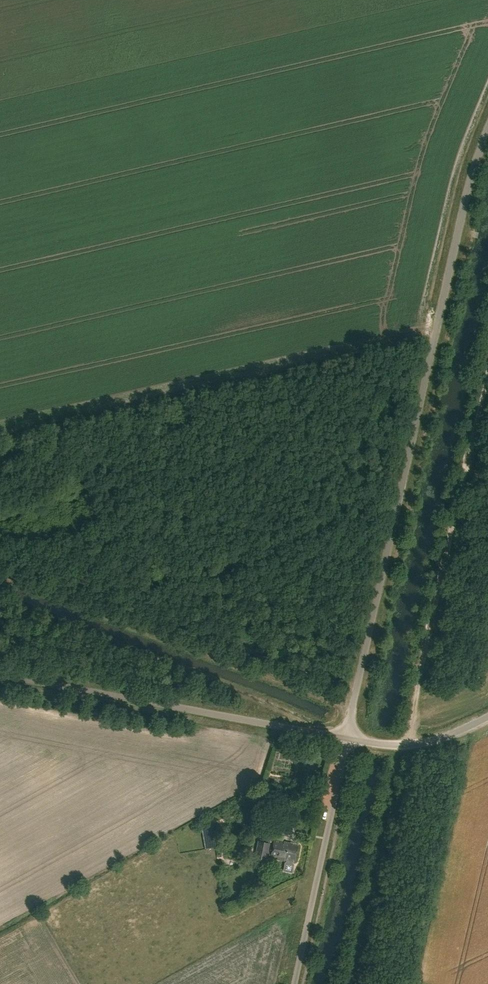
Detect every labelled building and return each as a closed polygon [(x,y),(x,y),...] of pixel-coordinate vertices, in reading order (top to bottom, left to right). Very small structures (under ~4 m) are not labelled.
[(290,828),(277,825),(275,834),(288,837),(290,828)] [(217,847),(216,829),(207,829),(208,848),(217,847)] [(294,863),(298,845),(274,840),(274,841),(269,840),(268,844),(259,842),(255,860),(266,862),(267,856),(271,857),(271,858),(287,862),(286,864),(285,863),(284,872),(292,873),(294,865),(292,865),(293,863),(294,863)] [(229,858),(226,864),(237,870),(241,864),(229,858)]
